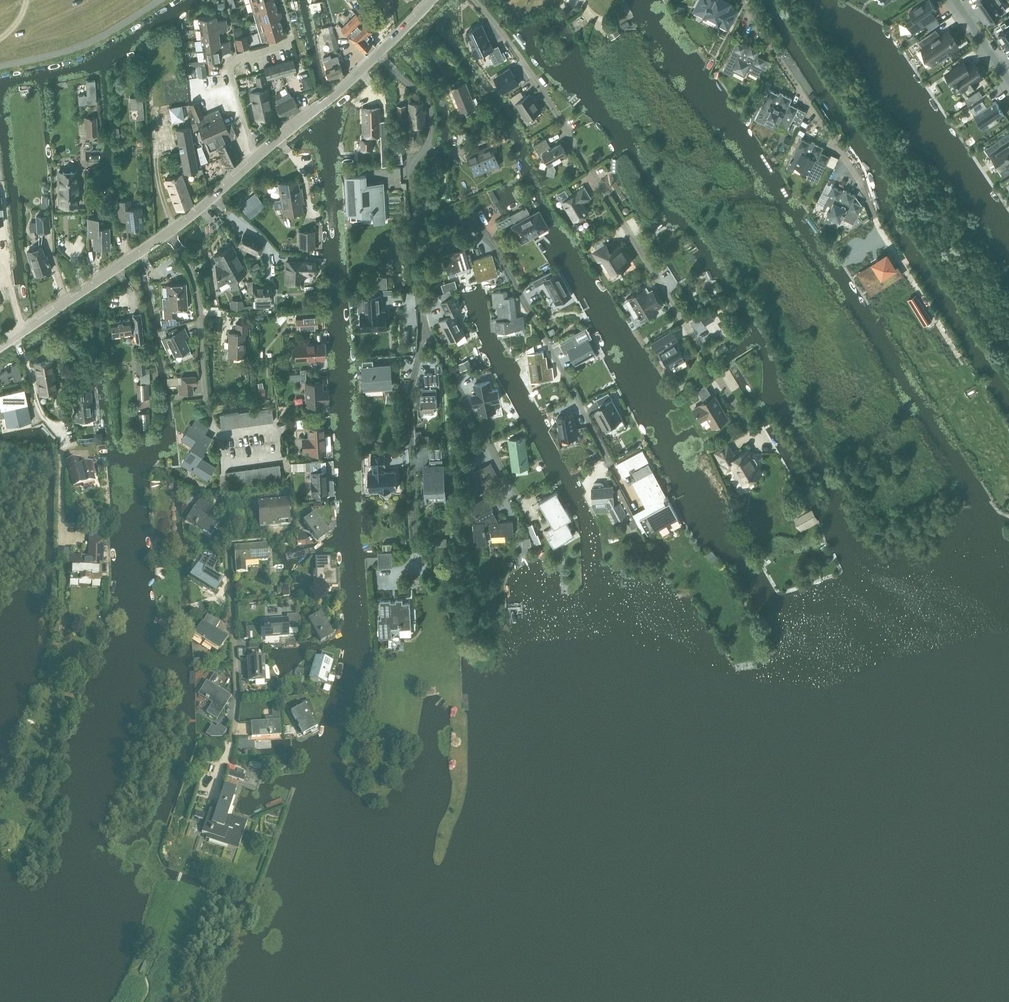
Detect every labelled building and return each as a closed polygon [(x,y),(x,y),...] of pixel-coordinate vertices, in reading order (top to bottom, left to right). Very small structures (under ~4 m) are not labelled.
[(275,6),(274,0),(258,0),(250,2),(253,12),(275,6)] [(382,12),(392,9),(390,0),(378,0),(382,12)] [(694,11),(704,16),(704,17),(705,17),(706,14),(718,20),(719,23),(718,24),(719,24),(719,23),(728,28),(737,10),(728,6),(730,2),(726,0),(700,0),(694,11)] [(977,0),(977,1),(980,5),(982,8),(977,11),(982,18),(986,15),(991,21),(1000,14),(997,10),(999,9),(998,8),(1002,5),(999,0),(977,0)] [(930,14),(924,4),(923,3),(901,15),(908,22),(902,27),(909,36),(925,26),(921,19),(930,14)] [(256,22),(281,15),(279,11),(277,11),(275,6),(253,12),(256,22)] [(357,13),(342,27),(367,54),(375,46),(370,40),(373,37),(373,35),(370,33),(367,30),(370,27),(357,13)] [(199,28),(226,24),(226,19),(217,21),(216,15),(198,17),(199,28)] [(259,32),(281,25),(279,20),(282,19),(281,15),(256,22),(259,32)] [(610,19),(601,25),(612,40),(620,34),(610,19)] [(940,23),(937,19),(926,25),(929,29),(940,23)] [(201,39),(219,36),(218,31),(227,30),(226,24),(199,28),(201,39)] [(262,42),(266,41),(286,35),(285,30),(282,31),(281,25),(259,32),(262,42)] [(338,48),(332,25),(321,28),(325,41),(328,40),(331,50),(338,48)] [(480,25),(467,31),(476,51),(473,52),(475,56),(488,51),(494,64),(505,59),(499,46),(493,48),(486,33),(484,34),(480,25)] [(997,35),(1007,48),(1008,47),(1008,27),(997,35)] [(932,31),(917,42),(932,65),(960,46),(949,30),(936,38),(932,31)] [(203,50),(229,46),(229,41),(220,42),(219,36),(201,39),(203,50)] [(238,49),(249,46),(246,36),(235,40),(238,49)] [(758,76),(766,59),(758,55),(760,50),(751,45),(750,47),(738,41),(723,70),(732,75),(735,71),(745,76),(747,71),(758,76)] [(229,46),(203,50),(204,61),(222,58),(221,52),(230,51),(229,46)] [(427,52),(438,73),(445,69),(434,48),(427,52)] [(324,61),(325,65),(327,69),(326,69),(331,80),(344,74),(337,56),(324,61)] [(267,79),(282,75),(296,71),(293,59),(264,67),(267,79)] [(964,60),(944,73),(953,86),(956,84),(962,93),(968,88),(969,90),(981,83),(980,81),(985,78),(974,61),(967,66),(964,60)] [(205,64),(197,66),(198,78),(207,76),(205,64)] [(510,68),(494,77),(505,95),(520,85),(510,68)] [(257,88),(251,90),(259,121),(274,115),(268,86),(266,86),(264,75),(254,77),(257,88)] [(301,78),(304,89),(312,87),(309,76),(301,78)] [(462,114),(477,108),(466,82),(452,88),(462,114)] [(764,124),(767,119),(788,130),(789,127),(790,125),(799,107),(790,103),(792,98),(783,94),(782,95),(770,89),(755,119),(764,124)] [(972,94),(976,100),(983,95),(979,89),(972,94)] [(525,97),(521,91),(510,97),(515,104),(517,103),(528,120),(541,111),(530,94),(525,97)] [(291,96),(289,92),(282,96),(280,92),(276,94),(278,97),(275,99),(277,103),(275,105),(282,118),(300,109),(293,96),(291,96)] [(143,96),(130,97),(131,108),(138,108),(139,120),(144,119),(143,96)] [(982,100),(970,108),(984,129),(1005,115),(996,101),(987,107),(982,100)] [(203,115),(201,110),(197,101),(189,104),(192,110),(190,111),(191,123),(196,121),(205,142),(206,142),(210,151),(217,148),(225,166),(240,160),(231,140),(237,137),(230,122),(225,124),(218,109),(203,115)] [(423,110),(423,102),(409,103),(411,126),(426,126),(425,110),(423,110)] [(398,120),(407,120),(406,105),(398,106),(398,120)] [(381,121),(380,108),(363,108),(363,125),(365,125),(365,136),(362,136),(362,150),(373,149),(372,137),(381,136),(381,145),(388,145),(387,121),(381,121)] [(96,117),(86,118),(87,136),(97,135),(96,117)] [(184,173),(198,170),(190,127),(176,129),(184,173)] [(503,131),(489,135),(493,145),(507,140),(503,131)] [(986,148),(1000,170),(1008,164),(1008,133),(986,148)] [(414,146),(422,146),(422,138),(414,138),(414,146)] [(821,174),(830,156),(821,151),(824,147),(815,142),(814,144),(801,138),(787,167),(793,171),(795,167),(809,174),(811,169),(821,174)] [(550,148),(544,139),(534,145),(544,161),(547,162),(549,166),(568,155),(560,142),(550,148)] [(400,140),(390,142),(392,157),(402,156),(400,140)] [(476,175),(500,165),(492,145),(468,154),(474,170),(476,175)] [(58,170),(59,192),(59,204),(76,204),(76,188),(76,170),(58,170)] [(176,210),(193,204),(181,173),(165,179),(176,210)] [(366,175),(345,176),(347,213),(363,216),(363,208),(374,207),(375,222),(385,222),(383,184),(366,185),(366,175)] [(281,199),(300,196),(297,180),(278,183),(278,185),(275,185),(273,189),(273,191),(277,193),(280,193),(281,199)] [(846,192),(833,186),(825,203),(831,206),(830,208),(829,208),(828,210),(829,211),(827,214),(840,221),(844,214),(855,219),(862,205),(853,200),(856,195),(847,191),(846,192)] [(565,189),(557,194),(561,202),(573,221),(588,212),(583,203),(587,200),(590,198),(588,194),(584,187),(570,196),(571,196),(570,197),(565,189)] [(254,193),(240,205),(250,217),(264,205),(254,193)] [(300,196),(281,199),(283,215),(303,212),(300,196)] [(133,207),(132,199),(117,200),(119,216),(126,215),(127,229),(142,227),(140,206),(133,207)] [(517,219),(530,212),(526,206),(513,213),(517,219)] [(522,241),(531,236),(548,226),(540,211),(514,225),(522,241)] [(49,214),(36,215),(37,232),(50,231),(49,214)] [(99,226),(99,217),(88,217),(88,232),(94,232),(94,247),(109,247),(108,226),(99,226)] [(314,230),(306,230),(298,230),(299,248),(315,248),(314,230)] [(243,234),(238,245),(240,246),(238,250),(244,256),(247,249),(260,255),(265,244),(243,234)] [(610,250),(607,245),(593,253),(598,262),(602,259),(611,274),(620,269),(623,272),(625,271),(623,268),(629,264),(618,246),(610,250)] [(45,255),(42,246),(27,251),(30,262),(32,261),(37,275),(51,270),(46,254),(45,255)] [(235,282),(237,281),(243,277),(244,275),(243,273),(245,271),(232,246),(214,256),(218,263),(216,265),(218,285),(228,280),(228,281),(231,279),(232,281),(235,282)] [(492,254),(472,260),(470,253),(467,254),(465,248),(443,254),(450,276),(471,270),(470,266),(471,266),(470,264),(472,264),(477,281),(498,275),(492,254)] [(886,281),(899,273),(895,267),(893,263),(896,261),(893,256),(890,258),(888,255),(887,254),(873,262),(873,263),(875,265),(860,274),(861,274),(865,271),(867,273),(869,276),(864,279),(866,283),(868,285),(869,288),(878,283),(880,286),(885,283),(887,282),(886,281)] [(303,271),(313,272),(315,271),(316,270),(317,269),(317,268),(317,267),(317,266),(317,265),(316,265),(316,264),(315,263),(314,262),(288,260),(286,282),(302,283),(303,271)] [(572,295),(559,271),(551,275),(549,272),(533,280),(536,286),(545,282),(557,304),(572,295)] [(377,276),(377,287),(388,287),(387,275),(377,276)] [(166,319),(161,319),(161,328),(177,324),(176,316),(176,308),(187,308),(185,283),(167,285),(168,297),(162,297),(163,317),(166,317),(166,319)] [(272,284),(253,285),(254,301),(272,300),(272,284)] [(647,286),(627,298),(641,321),(659,310),(658,309),(652,300),(654,299),(649,290),(647,286)] [(507,297),(507,292),(493,293),(494,308),(498,307),(499,319),(495,319),(497,331),(524,329),(522,317),(516,317),(514,297),(507,297)] [(710,294),(702,299),(706,307),(714,302),(710,294)] [(932,320),(916,295),(908,299),(924,325),(932,320)] [(381,311),(380,296),(364,297),(366,312),(361,313),(362,330),(387,328),(386,311),(381,311)] [(438,319),(449,339),(463,332),(454,315),(462,310),(459,304),(455,296),(440,303),(446,315),(438,319)] [(242,300),(229,300),(229,310),(242,310),(242,300)] [(709,310),(700,315),(704,323),(714,318),(709,310)] [(144,341),(140,313),(133,314),(134,319),(129,320),(129,318),(111,321),(113,336),(131,333),(131,334),(135,334),(136,342),(144,341)] [(316,316),(302,316),(302,326),(316,325),(316,316)] [(248,334),(248,324),(236,324),(236,332),(229,332),(228,355),(245,356),(246,334),(248,334)] [(189,348),(184,338),(188,336),(184,328),(161,339),(166,348),(169,346),(174,356),(189,348)] [(659,339),(652,344),(661,359),(660,359),(664,366),(667,365),(670,369),(691,356),(684,345),(679,348),(675,342),(678,340),(672,330),(669,332),(662,336),(659,338),(659,339)] [(321,342),(320,333),(316,333),(316,342),(294,344),(295,359),(325,358),(324,342),(321,342)] [(596,352),(589,338),(577,344),(574,338),(562,345),(565,352),(567,351),(575,364),(596,352)] [(546,367),(543,351),(526,353),(530,382),(554,379),(553,366),(546,367)] [(145,357),(136,358),(137,373),(140,373),(140,384),(146,383),(148,383),(150,383),(150,367),(145,368),(145,357)] [(40,395),(58,392),(52,358),(34,363),(40,395)] [(461,372),(472,366),(469,359),(457,365),(461,372)] [(374,365),(373,360),(362,360),(363,366),(362,366),(364,389),(393,387),(392,364),(374,365)] [(0,375),(0,378),(3,383),(9,381),(8,375),(13,374),(14,380),(21,378),(17,362),(11,367),(12,371),(7,372),(6,370),(0,375)] [(306,380),(306,372),(300,372),(301,383),(305,382),(306,405),(324,404),(324,401),(328,400),(329,397),(329,393),(327,390),(323,390),(322,380),(315,381),(315,380),(306,380)] [(433,379),(433,373),(424,373),(425,387),(420,388),(421,397),(417,398),(418,404),(421,404),(422,412),(435,411),(434,403),(437,403),(436,379),(433,379)] [(192,384),(196,384),(195,376),(182,377),(182,384),(182,385),(192,384)] [(476,392),(472,393),(475,406),(479,405),(480,414),(497,411),(495,401),(500,400),(498,388),(493,389),(491,381),(474,384),(476,392)] [(140,384),(137,384),(138,399),(147,398),(146,383),(140,384)] [(193,393),(192,384),(182,385),(182,384),(179,385),(180,394),(193,393)] [(0,391),(0,396),(3,408),(27,402),(23,386),(0,391)] [(74,404),(92,402),(91,391),(72,392),(74,404)] [(620,428),(626,425),(622,418),(623,418),(609,392),(596,399),(601,408),(595,412),(604,428),(605,427),(607,431),(618,425),(620,428)] [(713,397),(710,392),(701,397),(704,401),(698,404),(698,405),(692,408),(701,422),(707,419),(712,427),(727,418),(714,396),(713,397)] [(386,403),(395,404),(396,396),(387,395),(386,403)] [(0,409),(0,417),(5,416),(7,427),(14,425),(31,421),(27,402),(3,408),(0,409)] [(92,402),(74,404),(75,421),(93,419),(92,402)] [(238,405),(222,407),(223,414),(226,414),(233,413),(239,412),(238,405)] [(260,423),(267,422),(265,408),(258,409),(260,423)] [(265,408),(267,422),(273,421),(271,408),(265,408)] [(252,410),(254,424),(260,423),(258,409),(252,410)] [(247,425),(254,424),(252,410),(245,411),(247,425)] [(241,426),(247,425),(245,411),(239,412),(241,426)] [(234,427),(241,426),(239,412),(233,413),(234,427)] [(149,413),(138,413),(139,428),(150,428),(149,413)] [(228,427),(234,427),(233,413),(226,414),(228,427)] [(222,428),(228,427),(226,414),(223,414),(220,415),(222,428)] [(562,439),(577,437),(574,416),(574,415),(573,415),(573,414),(558,417),(562,439)] [(199,456),(211,437),(190,424),(181,439),(191,446),(180,463),(206,479),(214,466),(199,456)] [(309,437),(301,438),(302,451),(309,450),(309,454),(325,453),(325,449),(324,426),(308,427),(309,437)] [(81,446),(94,445),(93,437),(79,438),(81,446)] [(530,467),(526,437),(509,439),(511,455),(512,455),(514,469),(530,467)] [(736,457),(729,444),(715,452),(721,463),(720,463),(726,473),(733,468),(743,485),(760,474),(746,451),(736,457)] [(642,450),(617,464),(624,477),(629,474),(633,481),(639,478),(645,474),(644,472),(639,475),(636,470),(650,463),(642,450)] [(385,469),(384,463),(386,463),(385,451),(371,451),(372,464),(373,463),(374,469),(368,470),(368,475),(367,475),(366,477),(366,480),(367,482),(368,482),(369,487),(379,487),(379,488),(381,488),(381,489),(383,490),(387,490),(389,489),(389,488),(390,488),(390,486),(397,486),(396,468),(385,469)] [(590,455),(593,460),(600,456),(597,451),(590,455)] [(427,499),(440,498),(445,498),(444,482),(443,458),(430,459),(430,465),(425,465),(427,499)] [(73,489),(83,486),(95,483),(90,464),(79,466),(78,460),(67,463),(73,489)] [(311,462),(305,462),(306,470),(311,470),(312,495),(334,494),(333,480),(328,480),(327,470),(320,471),(320,467),(320,461),(311,462)] [(273,465),(275,479),(281,478),(279,464),(273,465)] [(268,480),(275,479),(273,465),(266,466),(268,480)] [(262,481),(268,480),(266,466),(260,467),(262,481)] [(255,481),(262,481),(260,467),(253,468),(255,481)] [(484,492),(492,487),(481,467),(473,471),(484,492)] [(249,482),(255,481),(253,468),(247,469),(249,482)] [(242,483),(249,482),(247,469),(240,470),(242,483)] [(236,484),(242,483),(240,470),(234,471),(236,484)] [(639,478),(633,481),(650,512),(640,518),(648,534),(678,518),(678,517),(675,512),(670,502),(669,502),(668,501),(669,500),(667,496),(653,471),(653,470),(645,474),(639,478)] [(229,485),(236,484),(234,471),(227,472),(229,485)] [(607,505),(608,507),(617,523),(626,518),(632,529),(639,525),(631,509),(619,488),(613,491),(613,486),(603,487),(603,483),(594,483),(594,486),(591,486),(592,503),(593,503),(593,506),(607,505)] [(556,491),(539,501),(553,525),(547,529),(551,536),(552,536),(554,540),(572,530),(571,529),(566,521),(572,518),(556,491)] [(476,521),(473,522),(474,540),(478,539),(478,545),(487,544),(486,532),(491,532),(491,536),(514,534),(513,521),(499,521),(492,509),(493,508),(487,496),(469,505),(476,517),(476,521)] [(193,508),(185,521),(210,536),(219,523),(200,512),(205,503),(200,500),(194,508),(193,508)] [(274,503),(258,504),(260,529),(289,526),(287,501),(280,502),(274,503)] [(795,521),(802,532),(818,523),(811,511),(795,521)] [(318,544),(330,535),(315,514),(303,523),(318,544)] [(75,524),(76,516),(69,515),(68,524),(75,524)] [(102,539),(102,532),(90,531),(89,539),(102,539)] [(70,577),(70,587),(78,587),(78,581),(92,582),(92,588),(100,588),(100,578),(100,576),(103,576),(106,576),(107,565),(101,565),(101,543),(90,542),(90,559),(84,558),(83,560),(80,560),(77,560),(78,558),(77,558),(71,558),(70,577)] [(236,573),(246,572),(245,563),(268,561),(267,545),(234,547),(236,573)] [(379,567),(393,566),(392,551),(378,551),(379,567)] [(712,562),(718,558),(712,551),(707,555),(712,562)] [(191,574),(188,578),(187,580),(206,592),(208,590),(215,594),(223,581),(211,574),(215,568),(214,567),(217,563),(206,557),(205,559),(203,558),(193,575),(191,574)] [(331,570),(331,557),(315,558),(316,571),(313,571),(314,578),(316,578),(316,587),(323,587),(323,589),(332,589),(331,587),(338,586),(337,570),(331,570)] [(381,618),(378,618),(379,638),(392,637),(392,629),(399,629),(400,629),(411,628),(410,603),(403,603),(403,600),(396,600),(391,600),(380,600),(381,618)] [(321,643),(333,636),(321,614),(308,622),(321,643)] [(214,631),(220,623),(207,615),(203,623),(202,623),(193,637),(219,653),(227,639),(214,631)] [(264,622),(265,640),(289,638),(289,634),(298,634),(297,616),(286,616),(287,621),(264,622)] [(249,625),(241,625),(242,641),(250,641),(250,633),(253,633),(252,626),(249,626),(249,625)] [(264,648),(242,650),(243,660),(247,659),(249,683),(266,681),(264,648)] [(310,681),(325,686),(332,663),(333,657),(322,654),(320,660),(316,659),(310,681)] [(198,695),(212,703),(224,710),(231,697),(212,686),(218,677),(214,674),(208,683),(206,682),(198,695)] [(303,736),(317,729),(304,706),(291,714),(303,736)] [(272,711),(273,718),(273,722),(251,723),(252,738),(281,736),(280,711),(272,711)] [(217,726),(216,728),(210,738),(222,738),(226,731),(217,726)] [(244,782),(245,777),(229,771),(227,777),(244,782)] [(228,816),(236,790),(224,786),(216,812),(210,810),(202,834),(207,836),(206,840),(238,851),(247,822),(228,816)] [(203,821),(205,815),(196,812),(194,818),(203,821)]
